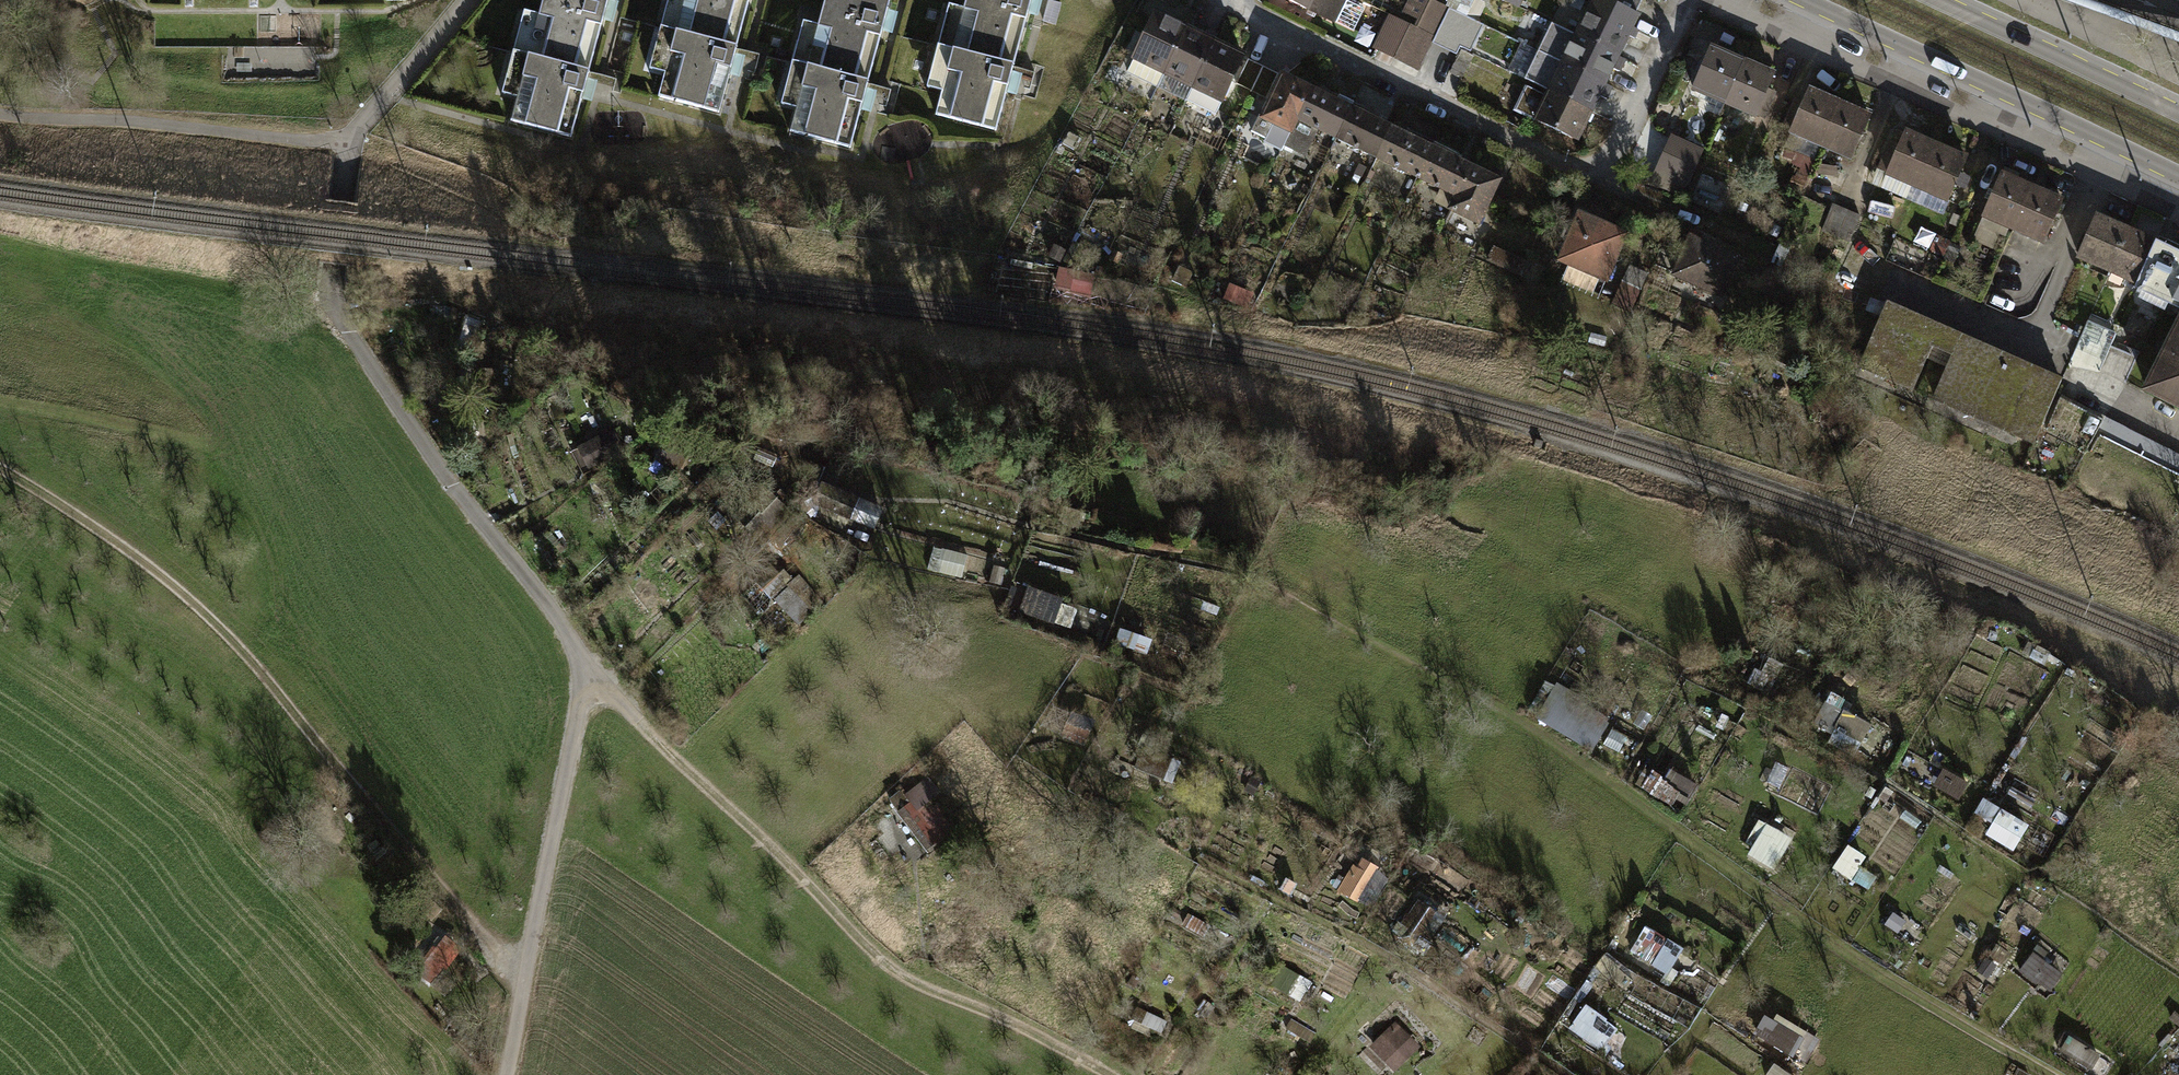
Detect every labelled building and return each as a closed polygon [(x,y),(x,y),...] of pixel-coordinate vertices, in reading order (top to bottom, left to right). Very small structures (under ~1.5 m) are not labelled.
[(528,56),(588,72),(608,0),(543,0),(528,56)] [(676,32),(736,48),(749,0),(685,0),(676,32)] [(807,67),(867,83),(890,0),(825,0),(807,67)] [(953,50),(1013,66),(1031,0),(967,0),(953,50)] [(1056,24),(1061,4),(1049,0),(1043,21),(1056,24)] [(1329,20),(1338,0),(1288,0),(1329,20)] [(1397,18),(1385,13),(1369,46),(1414,68),(1444,7),(1430,0),(1405,0),(1397,18)] [(1522,16),(1529,0),(1489,0),(1522,16)] [(1577,142),(1639,16),(1607,0),(1592,0),(1533,120),(1577,142)] [(1153,8),(1128,58),(1219,103),(1244,53),(1153,8)] [(676,32),(659,97),(719,112),(736,48),(676,32)] [(1695,89),(1725,102),(1743,62),(1713,48),(1695,89)] [(953,50),(936,114),(996,130),(1013,66),(953,50)] [(528,56),(511,121),(571,137),(588,72),(528,56)] [(1725,102),(1756,116),(1774,75),(1743,62),(1725,102)] [(807,67),(790,132),(850,148),(867,83),(807,67)] [(1289,135),(1294,122),(1456,198),(1450,211),(1481,225),(1503,179),(1278,75),(1257,121),(1289,135)] [(1791,131),(1821,145),(1839,104),(1809,90),(1791,131)] [(1821,145),(1852,158),(1870,117),(1839,104),(1821,145)] [(1887,173),(1917,186),(1935,146),(1905,132),(1887,173)] [(1675,139),(1661,171),(1687,182),(1701,151),(1675,139)] [(1917,186),(1948,200),(1966,159),(1935,146),(1917,186)] [(1983,215),(2014,229),(2032,188),(2001,175),(1983,215)] [(2014,229),(2044,242),(2062,201),(2032,188),(2014,229)] [(1579,213),(1559,260),(1606,280),(1626,234),(1579,213)] [(2127,230),(2097,217),(2079,257),(2109,271),(2127,230)] [(2156,243),(2127,230),(2109,271),(2138,283),(2156,243)] [(1690,237),(1673,275),(1721,295),(1738,257),(1690,237)] [(2178,308),(2178,252),(2157,241),(2156,243),(2138,283),(2136,288),(2178,308)] [(2034,441),(2061,381),(1887,305),(1860,365),(1912,388),(1926,356),(1948,366),(1934,397),(2034,441)] [(2163,365),(2160,363),(2147,389),(2178,405),(2178,332),(2163,365)] [(625,452),(614,431),(578,451),(589,472),(625,452)] [(876,533),(883,520),(861,510),(855,522),(876,533)] [(825,601),(799,576),(794,582),(783,571),(779,576),(769,566),(753,583),(799,628),(825,601)] [(1535,721),(1597,751),(1614,717),(1551,687),(1535,721)] [(1859,756),(1873,728),(1838,710),(1824,738),(1859,756)] [(1647,792),(1689,812),(1700,789),(1659,769),(1647,792)] [(896,813),(923,849),(945,832),(918,797),(896,813)] [(1974,825),(2020,850),(2033,826),(1987,801),(1974,825)] [(1762,824),(1749,858),(1780,870),(1794,836),(1762,824)] [(1337,894),(1357,911),(1381,884),(1361,867),(1337,894)] [(1427,949),(1445,926),(1421,906),(1402,929),(1427,949)] [(1641,958),(1675,971),(1684,948),(1650,935),(1641,958)] [(2055,992),(2066,973),(2033,953),(2022,972),(2055,992)] [(1584,1010),(1571,1031),(1605,1052),(1618,1031),(1584,1010)] [(1768,1014),(1756,1035),(1795,1057),(1807,1036),(1768,1014)] [(1399,1074),(1424,1047),(1396,1022),(1371,1050),(1399,1074)]
